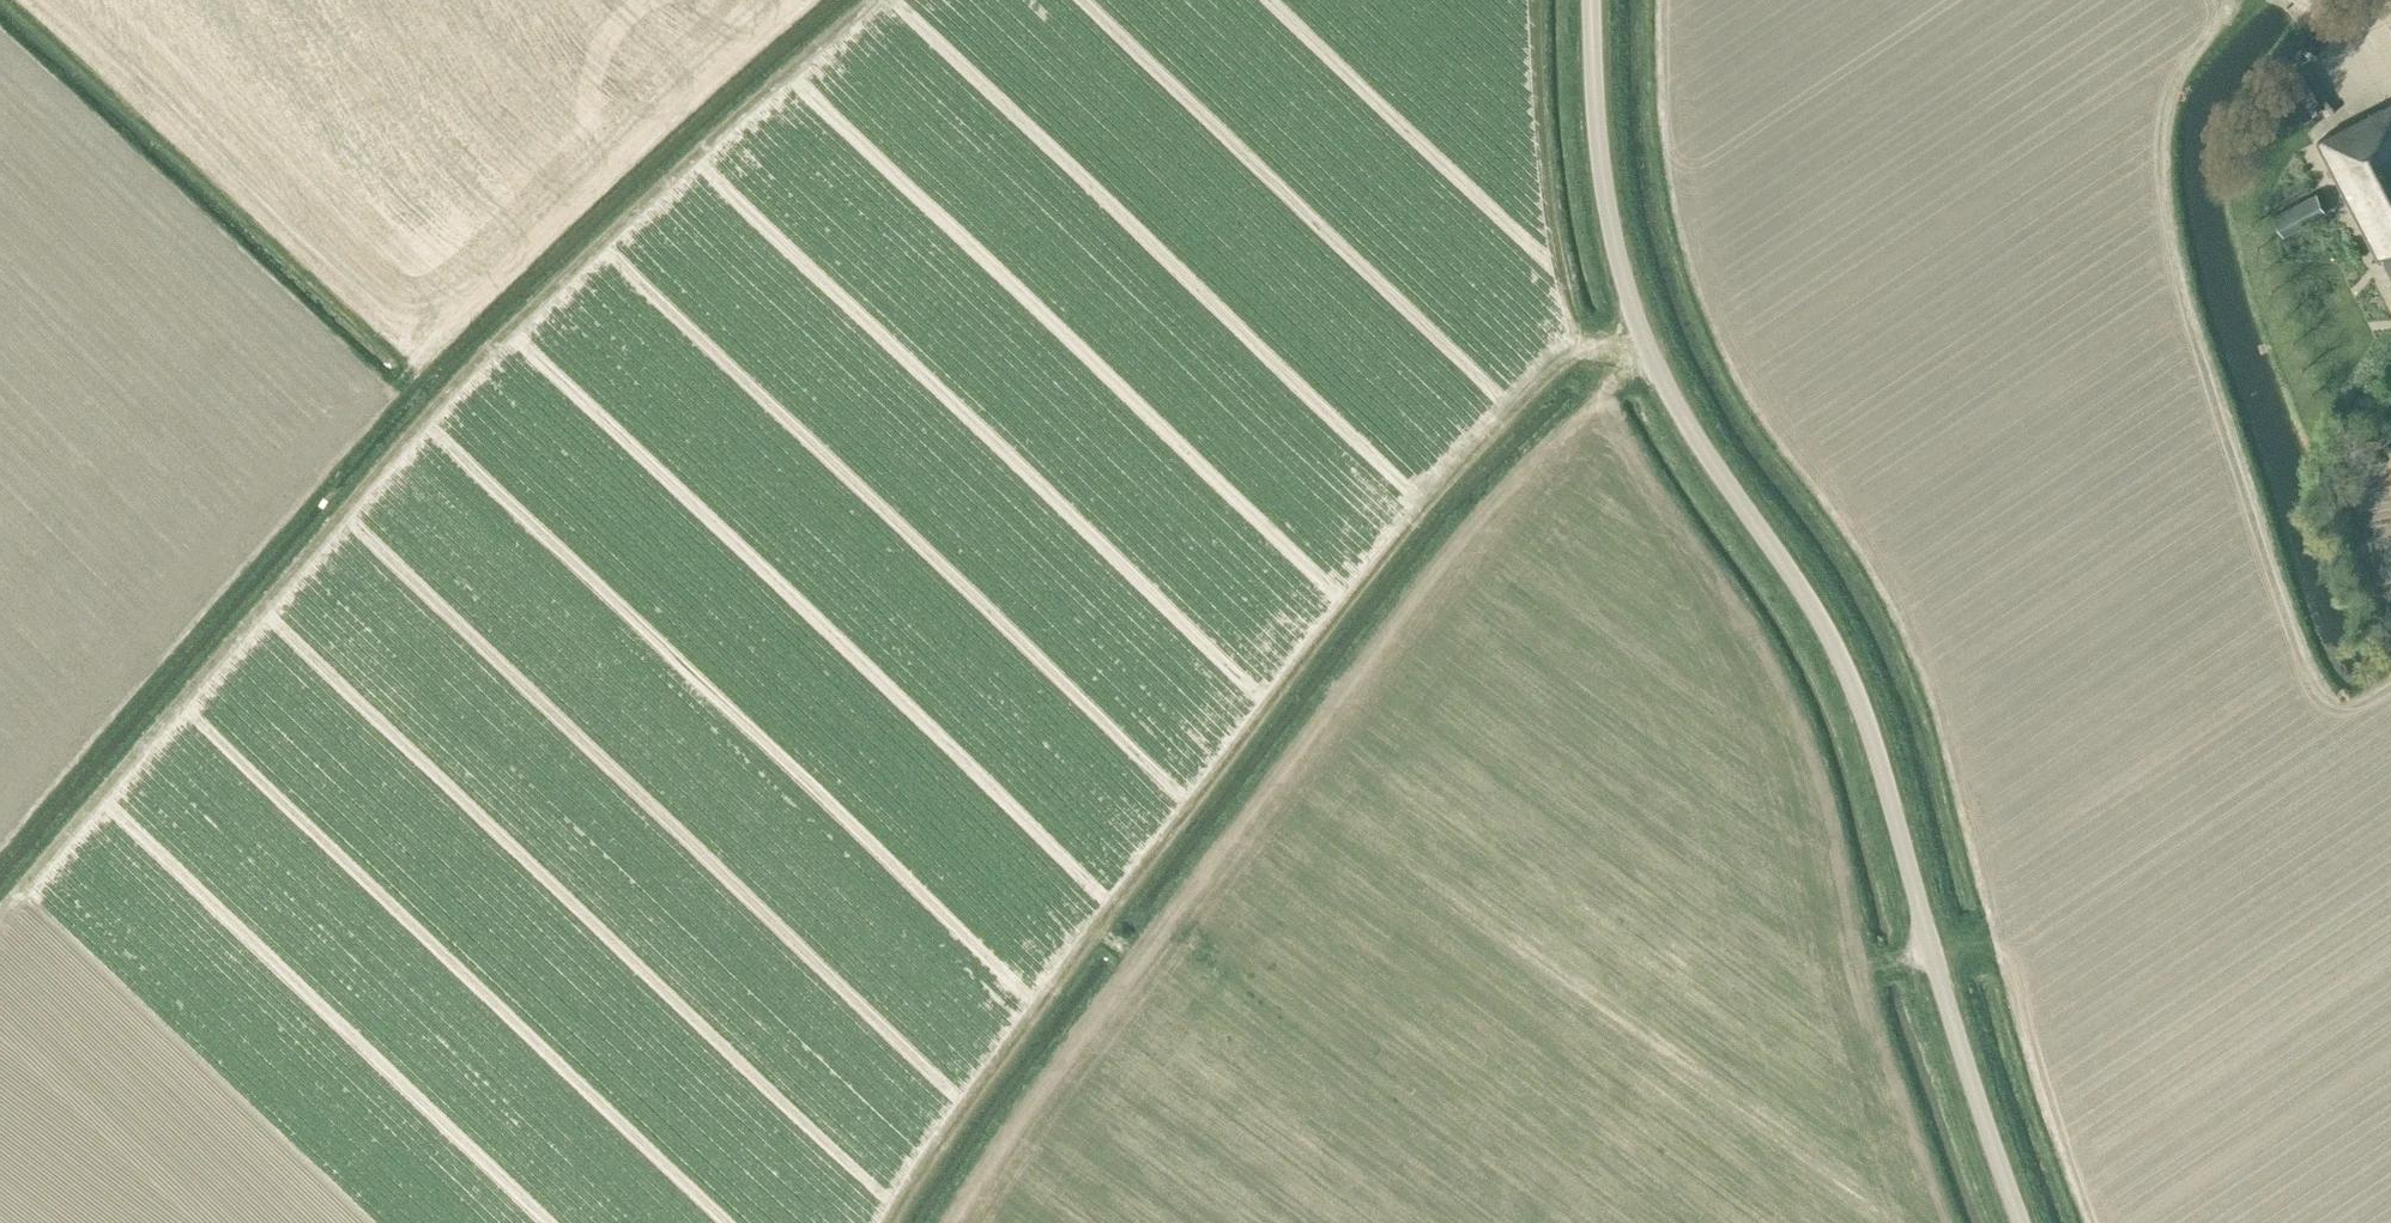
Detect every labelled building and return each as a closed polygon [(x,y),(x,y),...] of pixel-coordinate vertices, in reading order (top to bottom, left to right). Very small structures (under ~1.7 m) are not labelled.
[(2316,142),(2379,262),(2383,260),(2390,275),(2390,103),(2316,142)] [(2325,213),(2315,192),(2273,213),(2284,234),(2325,213)]
